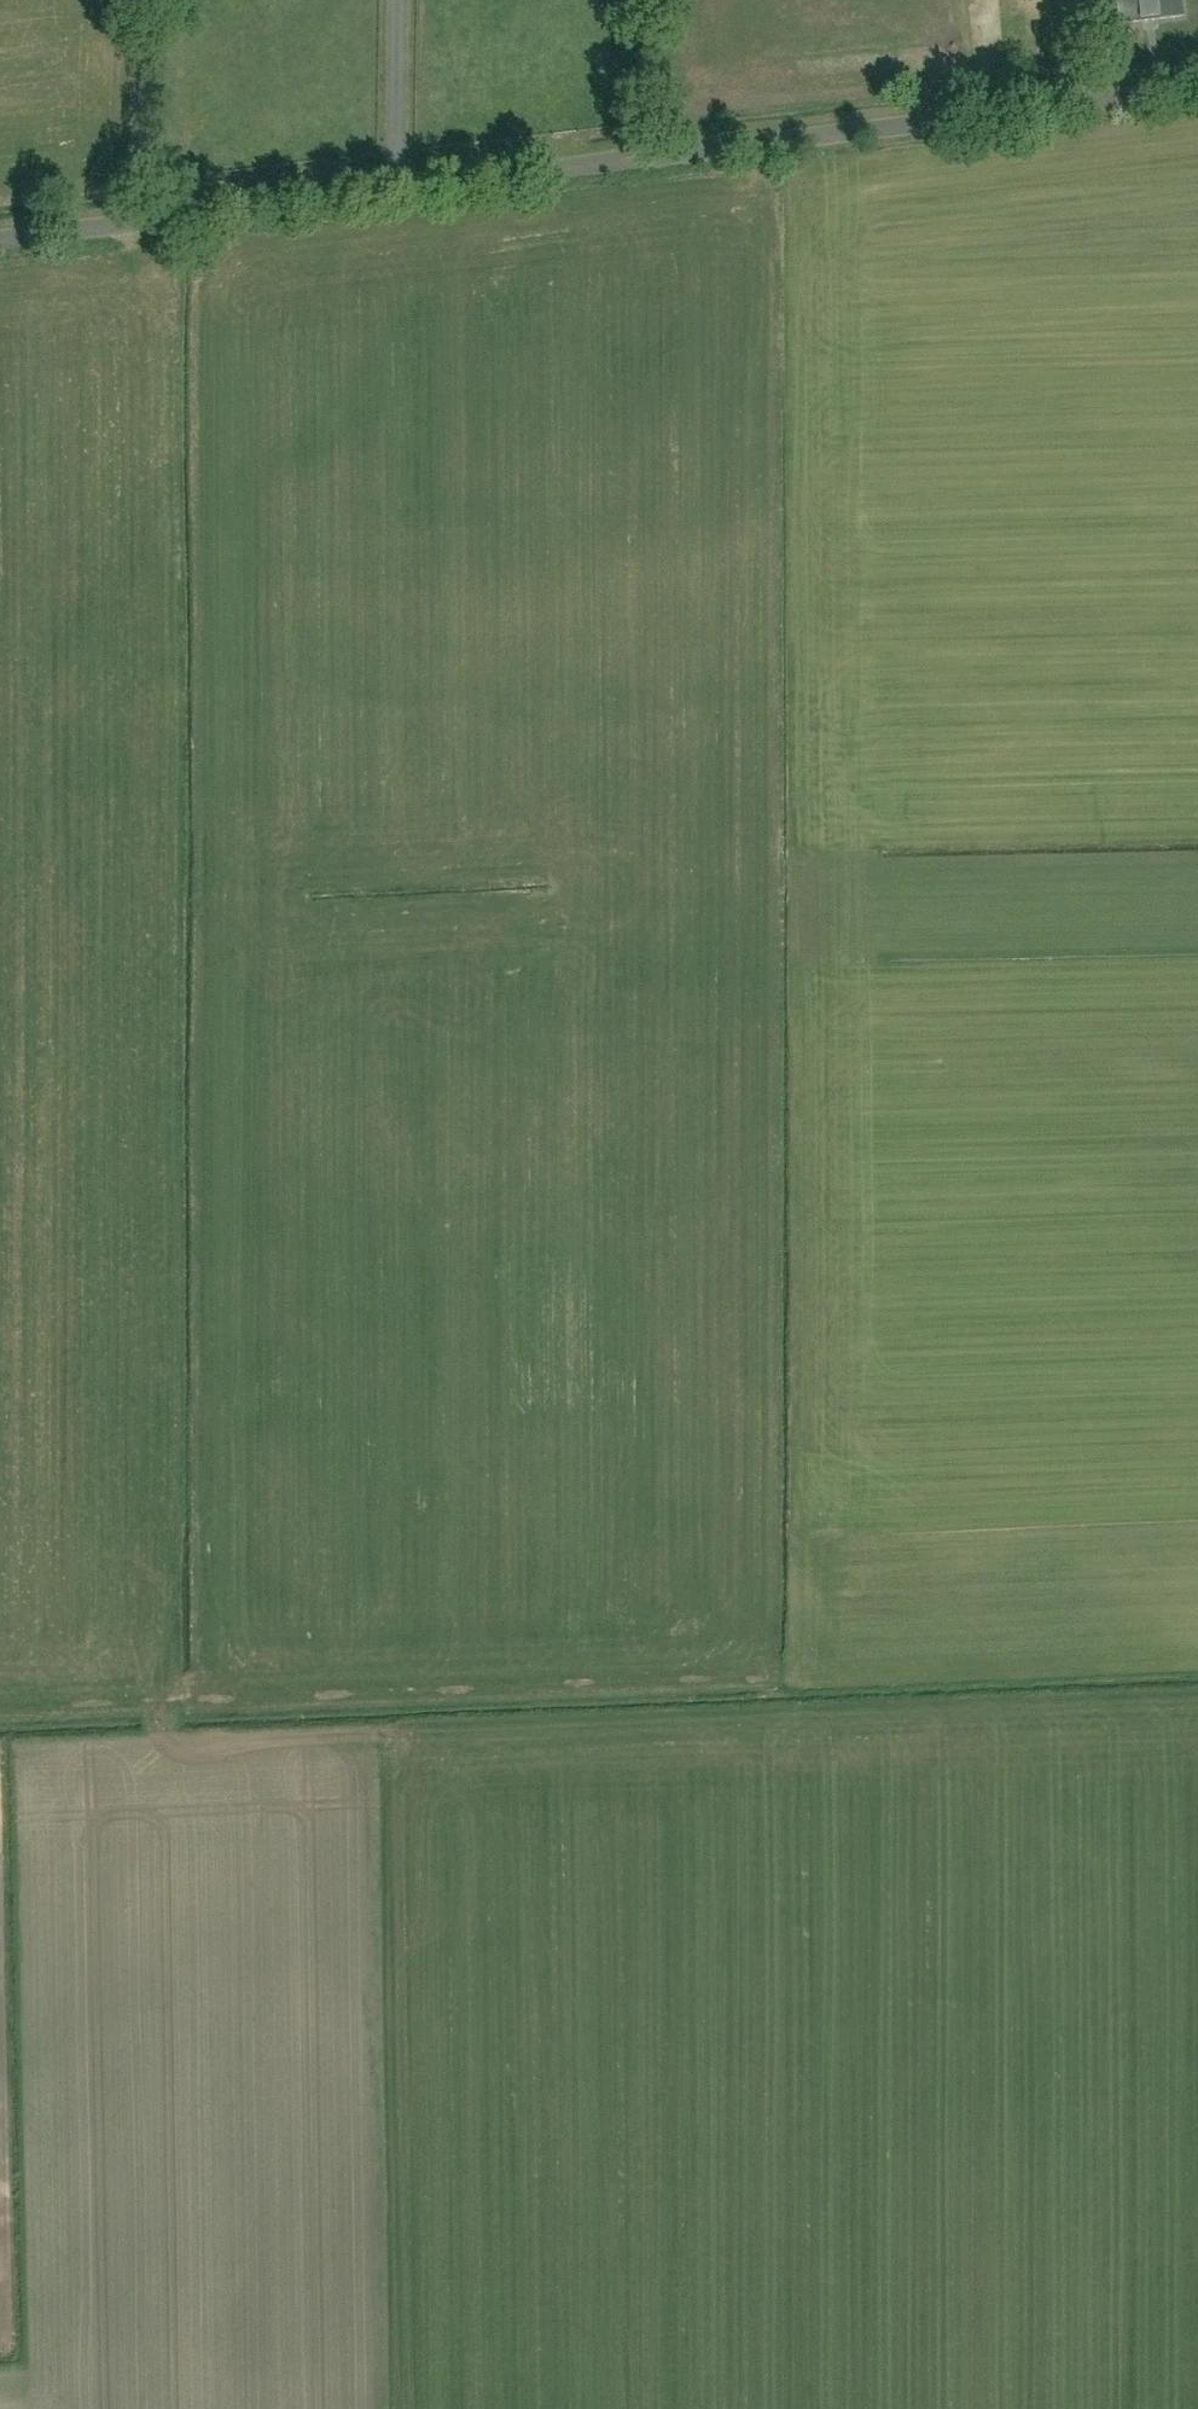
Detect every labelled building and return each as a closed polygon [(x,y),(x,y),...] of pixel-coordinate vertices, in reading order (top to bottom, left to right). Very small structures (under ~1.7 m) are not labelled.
[(1119,24),(1182,17),(1180,0),(1116,0),(1119,24)] [(13,100),(12,82),(0,82),(0,101),(13,100)]
